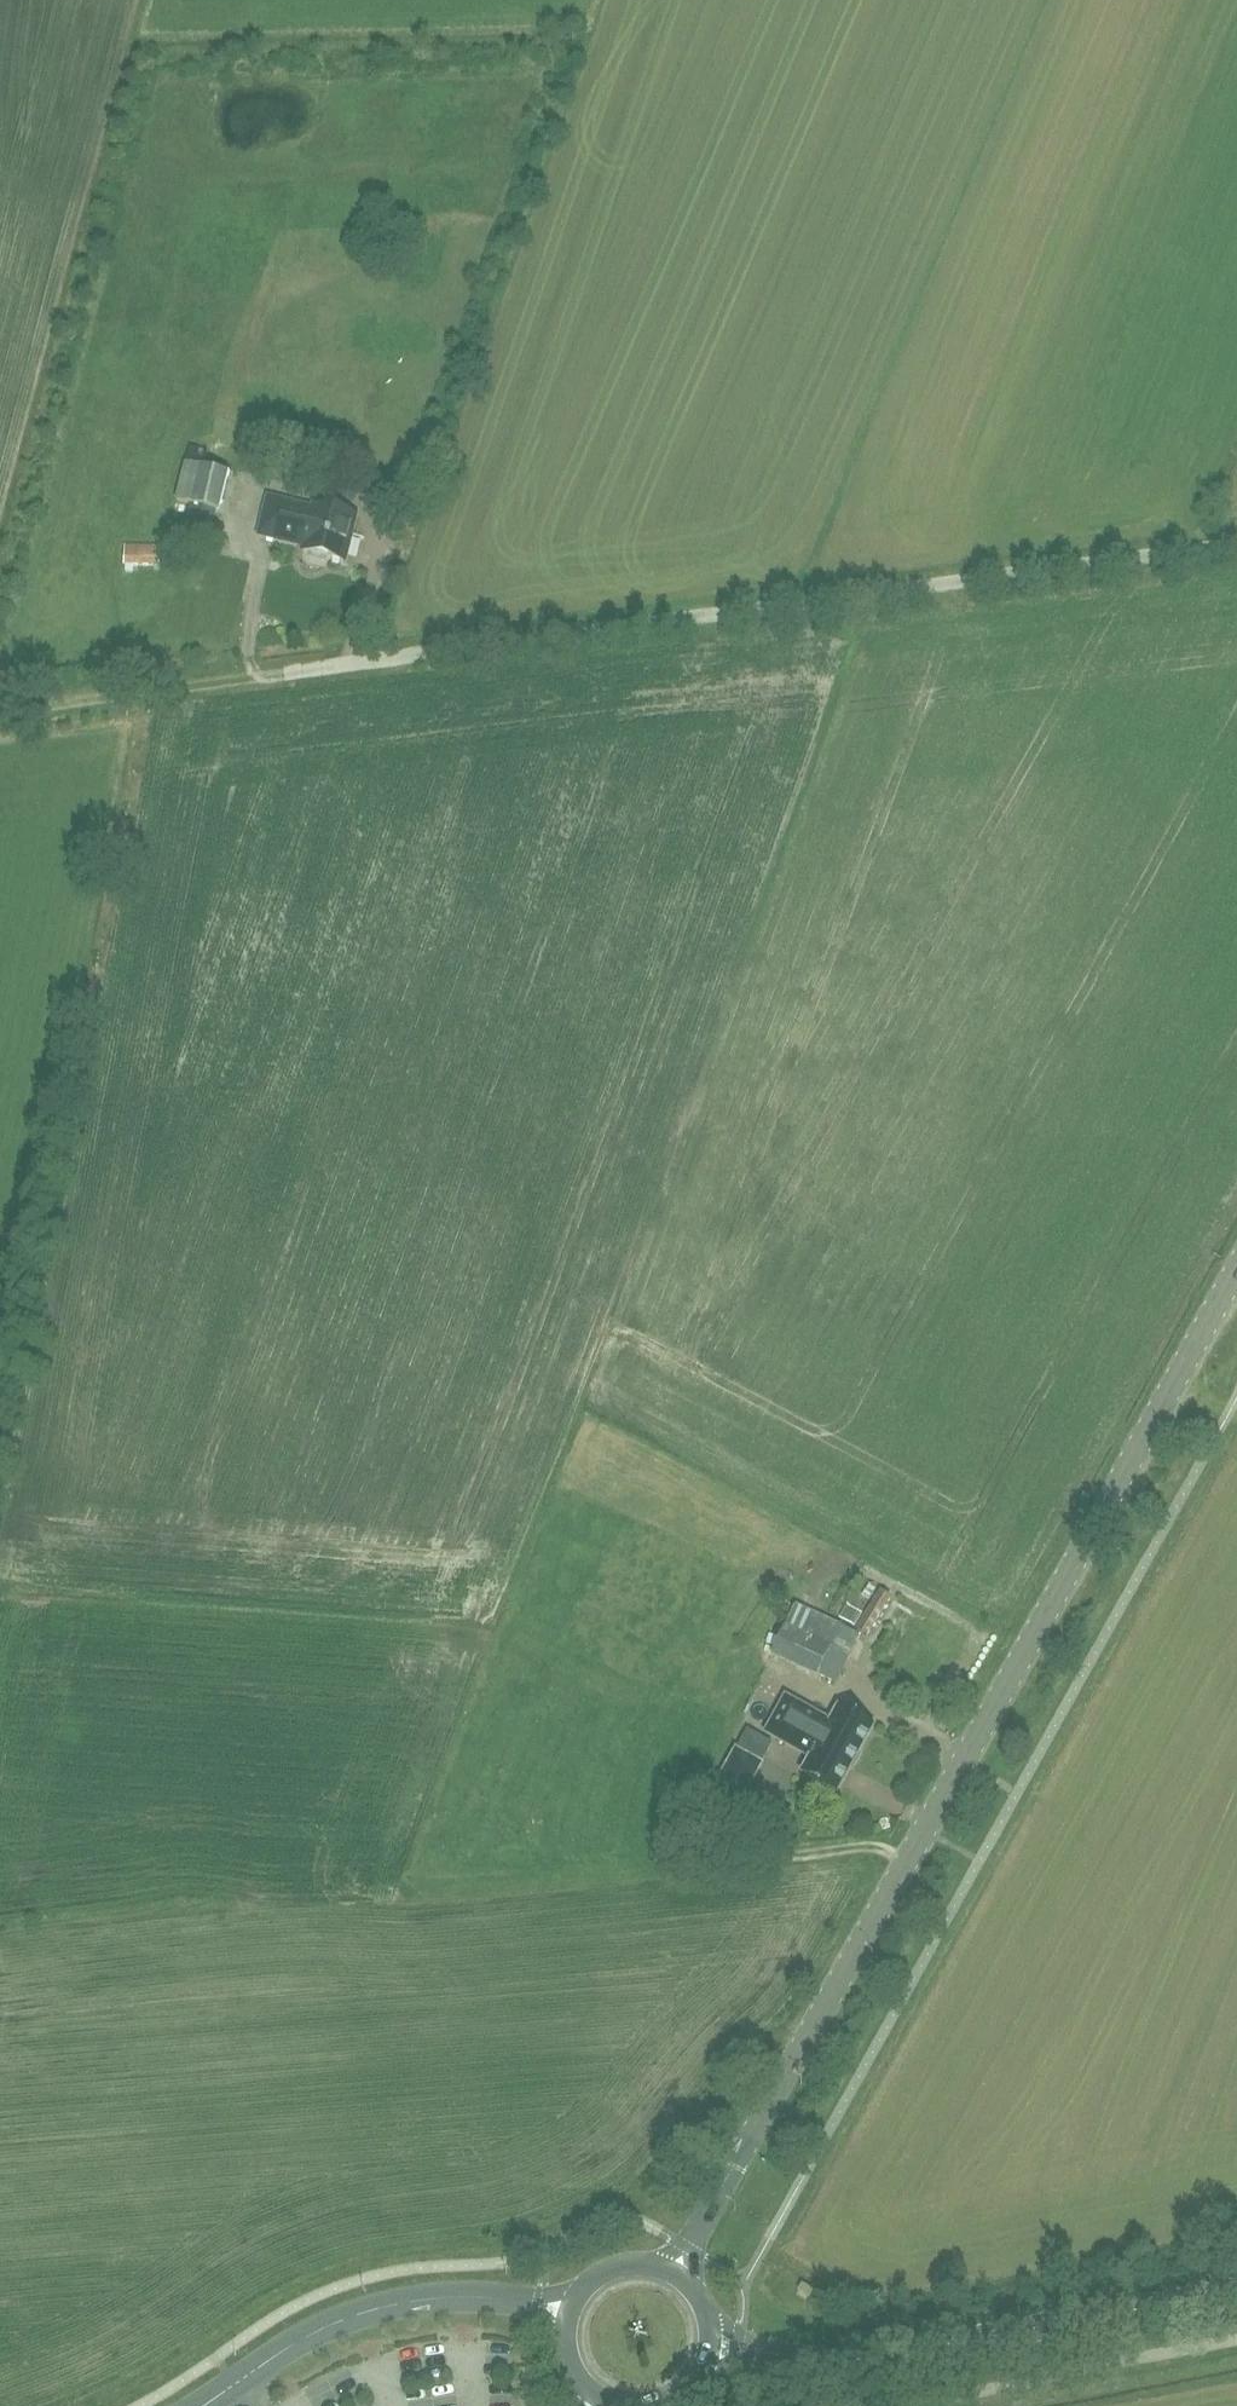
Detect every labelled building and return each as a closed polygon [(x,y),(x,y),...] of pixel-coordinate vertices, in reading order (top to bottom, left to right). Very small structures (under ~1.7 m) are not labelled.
[(174,501),(190,505),(181,541),(208,547),(216,511),(221,512),(230,474),(183,463),(174,501)] [(316,504),(314,510),(270,499),(261,534),(306,545),(304,551),(345,561),(356,514),(316,504)] [(125,546),(124,565),(158,566),(159,547),(125,546)] [(892,1596),(882,1589),(856,1628),(867,1634),(892,1596)] [(834,1648),(788,1627),(788,1626),(775,1654),(839,1683),(849,1661),(832,1653),(834,1648)] [(830,1722),(785,1697),(766,1733),(810,1757),(802,1772),(837,1791),(873,1727),(838,1707),(830,1722)] [(761,1764),(735,1750),(712,1792),(737,1806),(761,1764)]
